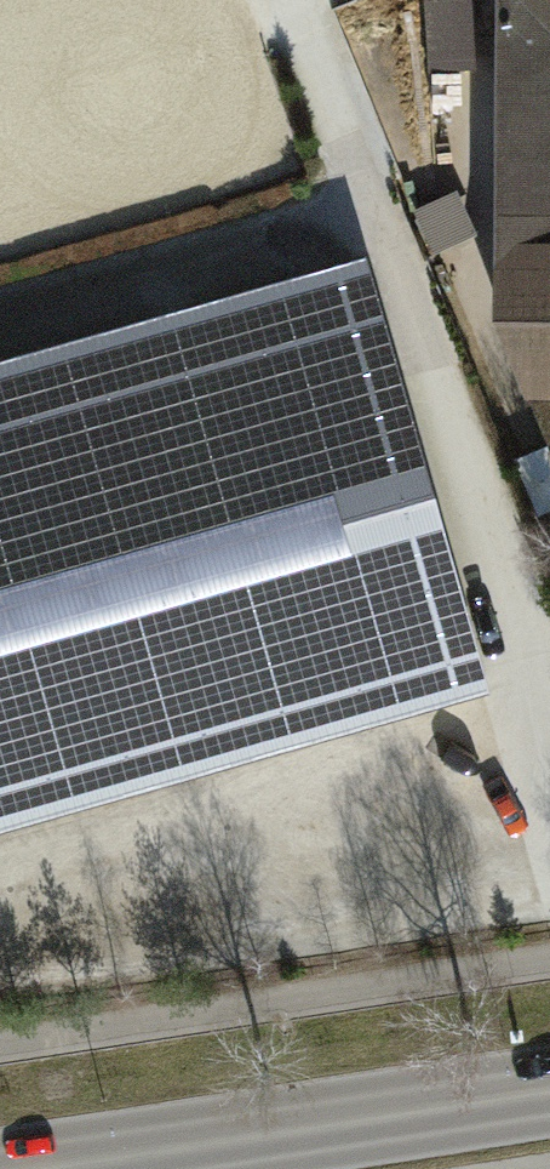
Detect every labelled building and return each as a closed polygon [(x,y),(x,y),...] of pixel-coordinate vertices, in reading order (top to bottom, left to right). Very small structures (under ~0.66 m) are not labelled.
[(428,72),(473,69),(469,0),(423,0),(428,72)] [(487,323),(523,400),(528,400),(549,400),(549,0),(488,0),(487,323)] [(453,190),(406,213),(427,258),(475,235),(453,190)] [(491,685),(364,253),(0,362),(0,826),(491,685)] [(528,400),(548,451),(549,451),(549,400),(528,400)]
